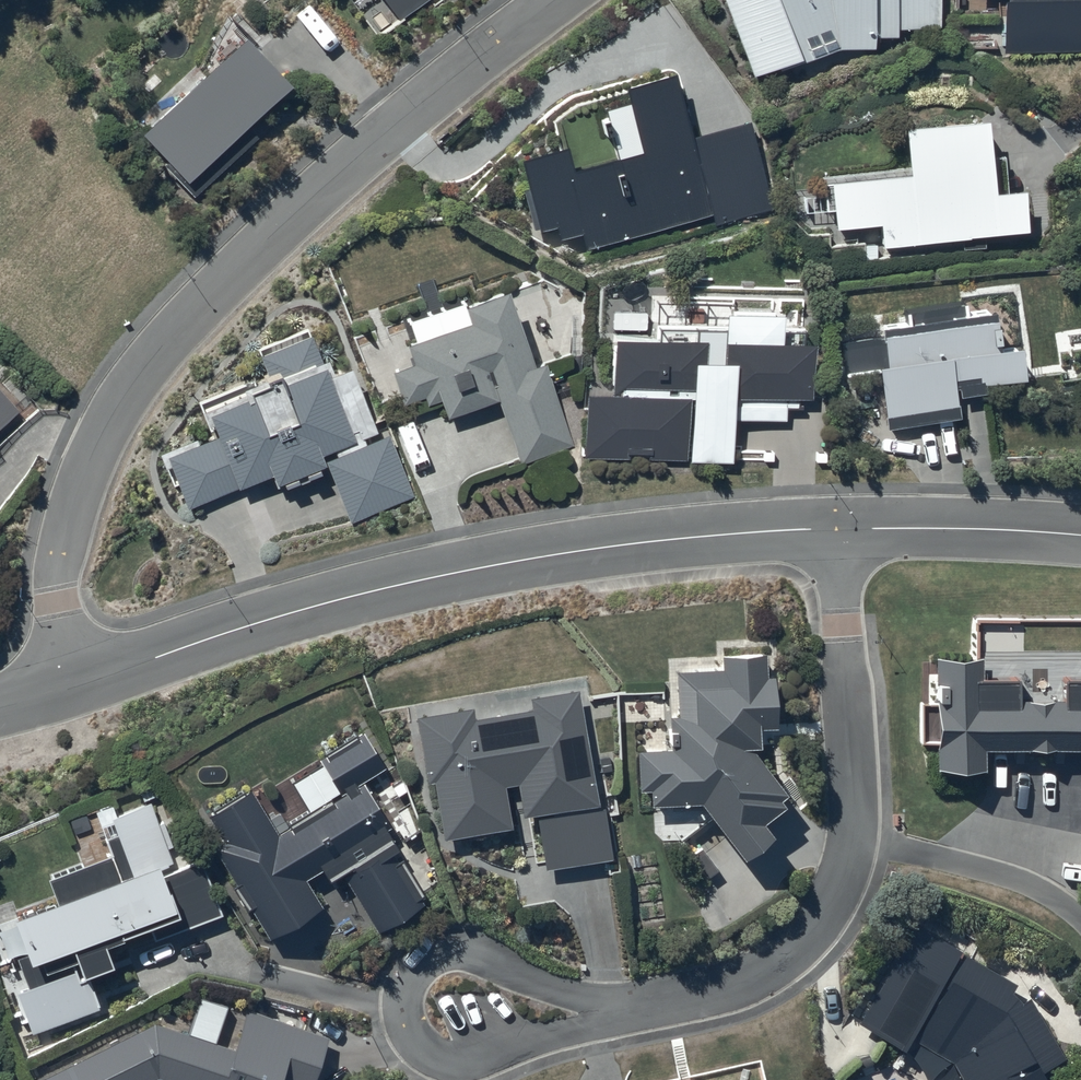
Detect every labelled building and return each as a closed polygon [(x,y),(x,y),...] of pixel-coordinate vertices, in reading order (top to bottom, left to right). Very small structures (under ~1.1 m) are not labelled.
[(400,27),(438,0),(380,0),(400,27)] [(755,74),(778,65),(781,73),(840,50),(875,49),(875,38),(897,37),(897,30),(941,28),(940,0),(725,0),(755,74)] [(1010,3),(1003,3),(1005,52),(1080,49),(1080,0),(1010,0),(1010,3)] [(241,33),(134,136),(194,197),(255,138),(245,128),(290,84),(241,33)] [(631,104),(605,111),(618,158),(576,169),(570,147),(522,160),(542,232),(559,227),(563,240),(584,234),(588,249),(714,214),(717,225),(775,209),(751,122),(696,137),(678,75),(627,89),(631,104)] [(985,120),(902,129),(907,177),(831,185),(835,228),(877,223),(880,247),(1023,232),(1019,188),(993,191),(985,120)] [(534,365),(506,290),(462,306),(468,323),(405,347),(412,365),(393,372),(404,404),(425,396),(428,406),(440,401),(448,421),(498,403),(522,467),(575,448),(544,362),(534,365)] [(989,313),(877,330),(883,366),(874,367),(885,432),(960,421),(957,400),(984,396),(982,384),(1019,378),(1014,346),(995,349),(989,313)] [(702,341),(612,339),(612,395),(584,397),(583,457),(733,464),(733,420),(786,422),(788,411),(799,411),(798,400),(810,397),(812,346),(783,344),(782,317),(724,314),(721,363),(703,363),(702,341)] [(311,335),(259,357),(265,373),(195,401),(206,428),(211,426),(215,437),(165,457),(187,511),(272,477),(276,488),(326,468),(324,462),(321,456),(355,442),(311,335)] [(20,410),(0,387),(0,428),(20,410)] [(389,436),(324,462),(350,524),(415,498),(389,436)] [(769,651),(719,654),(720,668),(674,671),(676,716),(668,716),(670,751),(637,753),(640,790),(651,789),(652,807),(700,804),(741,856),(769,834),(760,824),(784,805),(781,802),(788,796),(752,750),(762,750),(761,730),(780,729),(777,672),(770,673),(769,651)] [(1066,685),(1066,705),(1011,706),(1011,690),(976,690),(975,657),(933,658),(936,780),(993,778),(992,764),(1080,762),(1080,813),(1080,685),(1066,685)] [(474,707),(417,717),(428,781),(435,780),(445,837),(510,826),(503,786),(516,784),(521,815),(537,813),(546,869),(609,858),(581,685),(524,695),(526,708),(476,716),(474,707)] [(250,786),(203,815),(219,840),(207,847),(267,944),(325,909),(308,882),(321,874),(329,886),(341,879),(377,936),(429,904),(384,831),(388,827),(359,780),(381,766),(362,737),(288,783),(305,812),(277,829),(250,786)] [(150,800),(104,818),(110,834),(99,838),(103,851),(41,875),(51,902),(10,917),(31,973),(25,975),(31,990),(18,995),(32,1033),(94,1009),(81,976),(110,965),(102,944),(149,926),(154,940),(221,914),(202,864),(160,880),(154,865),(173,858),(150,800)] [(912,927),(855,1025),(904,1054),(914,1038),(950,1059),(963,1079),(1038,1079),(1036,1076),(1061,1060),(1015,987),(912,927)] [(248,1012),(235,1051),(154,1025),(41,1079),(156,1079),(160,1078),(165,1079),(314,1079),(328,1037),(248,1012)]
